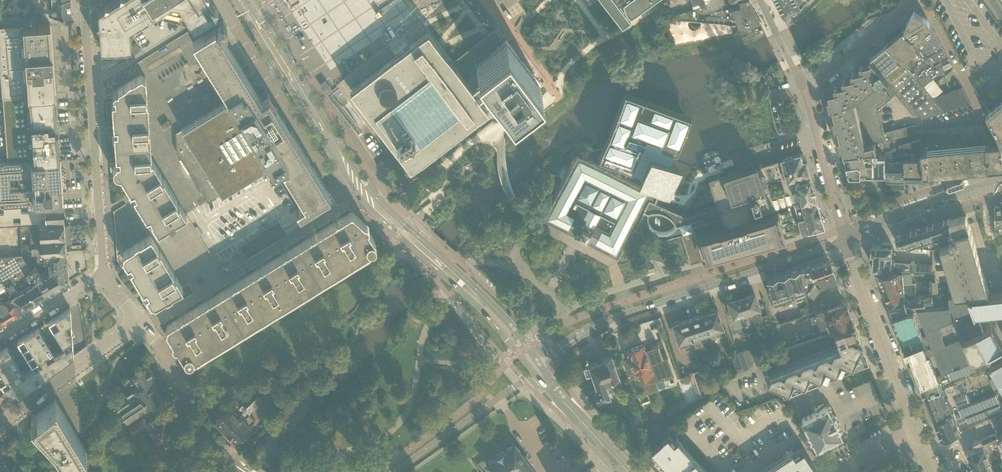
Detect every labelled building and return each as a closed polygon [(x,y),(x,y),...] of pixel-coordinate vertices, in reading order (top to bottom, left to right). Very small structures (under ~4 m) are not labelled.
[(45,1),(48,0),(49,15),(71,13),(70,0),(44,0),(45,1)] [(98,10),(98,21),(98,22),(101,26),(99,27),(100,48),(110,48),(131,46),(130,28),(151,15),(185,23),(189,30),(214,15),(215,14),(217,10),(212,2),(211,0),(113,0),(98,10)] [(263,4),(323,91),(333,85),(327,77),(428,12),(437,13),(457,0),(269,0),(263,4)] [(621,23),(629,16),(628,14),(632,11),(648,0),(603,0),(621,23)] [(693,3),(692,4),(694,9),(697,7),(706,4),(704,0),(691,0),(693,3)] [(694,9),(692,10),(692,15),(696,13),(697,15),(700,16),(711,14),(715,14),(716,15),(728,16),(733,14),(734,16),(742,13),(742,14),(754,9),(749,0),(738,0),(739,3),(714,10),(701,15),(698,10),(697,7),(694,9)] [(697,7),(698,10),(707,6),(707,5),(711,4),(710,0),(704,0),(706,4),(697,7)] [(711,4),(707,5),(707,6),(698,10),(701,15),(714,10),(739,3),(738,0),(710,0),(711,4)] [(781,15),(789,11),(792,14),(797,10),(808,0),(774,0),(781,15)] [(996,16),(996,17),(1001,24),(1001,0),(984,0),(996,16)] [(677,15),(671,17),(672,18),(675,25),(687,20),(736,24),(742,25),(747,26),(756,27),(761,25),(761,24),(760,22),(757,16),(754,9),(742,14),(742,13),(734,16),(733,14),(728,16),(716,15),(715,14),(711,14),(700,16),(697,15),(696,13),(692,15),(692,10),(685,13),(685,11),(677,15)] [(908,28),(906,30),(927,56),(933,53),(943,48),(928,19),(927,18),(927,19),(921,15),(914,11),(910,17),(908,21),(906,24),(909,27),(908,28)] [(230,99),(175,133),(177,152),(180,158),(180,159),(181,159),(195,181),(194,182),(195,183),(195,182),(203,195),(202,195),(203,196),(208,202),(270,164),(299,212),(330,193),(313,165),(308,158),(291,130),(285,120),(284,118),(277,108),(276,106),(269,95),(268,94),(261,98),(223,37),(221,38),(217,32),(227,26),(223,20),(219,23),(214,15),(189,30),(188,31),(188,32),(230,99)] [(50,24),(40,25),(0,28),(0,65),(2,96),(55,93),(50,24)] [(357,84),(349,90),(410,168),(412,167),(502,97),(511,109),(528,95),(529,97),(531,98),(534,96),(534,95),(534,94),(532,94),(531,93),(541,85),(506,40),(484,57),(482,54),(503,38),(495,27),(489,32),(486,34),(476,42),(455,58),(452,61),(428,30),(427,30),(381,66),(380,65),(356,83),(357,84)] [(905,28),(887,43),(918,79),(942,66),(944,65),(940,58),(936,61),(933,53),(927,56),(906,30),(905,28)] [(887,43),(871,57),(897,88),(918,79),(887,43)] [(936,61),(940,58),(947,55),(943,48),(933,53),(936,61)] [(838,85),(830,92),(845,154),(845,155),(873,153),(873,150),(899,143),(904,142),(920,138),(920,130),(915,131),(914,127),(914,125),(911,126),(885,132),(881,118),(878,108),(896,93),(914,115),(916,114),(917,113),(897,88),(871,57),(870,58),(863,64),(854,71),(846,78),(838,85)] [(944,65),(942,66),(944,70),(951,67),(949,62),(944,65)] [(942,66),(918,79),(924,86),(939,73),(942,74),(942,71),(944,70),(942,66)] [(112,114),(148,112),(147,102),(148,102),(148,100),(147,100),(145,77),(142,75),(141,74),(117,89),(118,95),(113,96),(113,97),(115,97),(115,102),(111,102),(112,103),(115,103),(116,114),(112,114)] [(897,88),(917,113),(922,118),(945,111),(934,98),(924,86),(918,79),(897,88)] [(957,89),(934,98),(945,111),(971,103),(962,87),(957,90),(957,89)] [(570,167),(562,167),(558,174),(562,181),(544,216),(615,254),(629,228),(634,230),(659,243),(681,236),(693,232),(695,237),(781,210),(780,208),(792,205),(815,198),(809,178),(807,178),(806,175),(808,174),(802,153),(780,159),(760,165),(759,161),(728,171),(726,171),(708,177),(717,205),(686,215),(655,204),(686,120),(689,112),(624,88),(598,157),(606,160),(603,167),(586,158),(577,153),(570,167)] [(7,154),(7,161),(43,159),(59,159),(60,158),(58,132),(54,133),(54,130),(54,129),(53,124),(55,124),(57,124),(55,93),(2,96),(7,154)] [(987,112),(998,134),(1001,142),(1000,143),(1000,144),(1001,144),(1001,151),(1001,100),(987,112)] [(115,144),(115,145),(150,142),(149,124),(150,124),(150,122),(149,122),(148,112),(112,114),(112,115),(116,115),(117,126),(113,126),(113,127),(117,127),(117,132),(114,132),(114,133),(117,133),(118,144),(115,144)] [(160,125),(163,130),(171,125),(168,120),(160,125)] [(982,124),(920,130),(920,138),(922,161),(923,161),(923,174),(929,174),(943,172),(945,172),(958,170),(959,170),(973,169),(974,169),(988,168),(988,164),(986,144),(991,143),(991,142),(991,140),(982,124)] [(904,158),(904,160),(904,174),(923,174),(923,161),(922,161),(920,138),(904,142),(904,156),(907,156),(907,157),(906,157),(906,158),(904,158)] [(124,181),(124,182),(154,163),(152,159),(151,159),(151,154),(152,154),(152,152),(151,152),(150,142),(115,145),(118,145),(119,156),(115,156),(115,157),(119,157),(119,162),(116,162),(116,164),(114,165),(113,168),(113,170),(114,173),(115,174),(118,175),(120,176),(121,177),(124,175),(127,179),(124,181)] [(986,144),(988,164),(988,168),(994,167),(999,167),(1001,166),(1001,151),(1001,144),(1000,144),(1000,143),(996,143),(991,143),(986,144)] [(904,174),(904,160),(888,160),(888,157),(894,156),(893,151),(885,152),(885,174),(886,174),(886,182),(904,182),(904,174)] [(880,153),(873,153),(845,155),(849,170),(852,174),(883,174),(883,155),(880,155),(880,153)] [(7,162),(0,162),(0,206),(63,202),(60,158),(59,159),(43,159),(7,161),(7,162)] [(724,161),(723,162),(725,168),(733,165),(732,162),(731,159),(724,161)] [(140,207),(170,189),(161,173),(162,173),(161,171),(160,172),(154,163),(124,182),(128,180),(133,190),(130,192),(131,193),(134,191),(136,195),(133,197),(134,198),(137,196),(143,205),(140,207)] [(170,189),(140,207),(140,208),(143,206),(149,215),(146,217),(146,218),(149,216),(152,220),(151,221),(158,232),(186,215),(186,214),(187,214),(186,212),(185,213),(179,204),(180,203),(176,197),(176,198),(170,189)] [(815,198),(793,204),(798,220),(797,220),(801,233),(813,230),(823,227),(815,198)] [(0,206),(0,224),(64,220),(63,202),(0,206)] [(693,232),(681,236),(689,263),(701,260),(727,253),(737,250),(796,234),(788,208),(781,210),(695,237),(693,232)] [(334,221),(324,228),(347,265),(373,249),(372,249),(374,248),(375,246),(375,244),(375,243),(374,241),(375,241),(368,230),(368,227),(368,226),(367,224),(366,223),(363,222),(351,211),(338,219),(340,222),(336,224),(334,221)] [(941,245),(943,252),(952,283),(955,294),(989,291),(985,277),(977,252),(969,223),(966,216),(966,214),(950,219),(949,219),(949,230),(954,229),(956,236),(954,236),(949,238),(951,242),(945,244),(941,245)] [(903,234),(895,236),(898,246),(919,247),(935,248),(935,246),(937,245),(941,244),(941,245),(945,244),(951,242),(949,238),(954,236),(956,236),(954,229),(949,230),(949,219),(903,234)] [(64,226),(64,223),(54,223),(20,225),(20,233),(30,232),(31,247),(31,253),(66,250),(65,242),(70,242),(69,225),(64,226)] [(0,227),(0,240),(15,238),(19,238),(18,226),(0,227)] [(309,237),(298,244),(321,281),(347,265),(324,228),(313,235),(315,238),(311,240),(309,237)] [(136,279),(136,280),(167,261),(151,235),(140,242),(139,241),(134,244),(133,246),(123,252),(123,253),(122,256),(124,260),(127,258),(130,262),(126,264),(127,265),(130,263),(133,267),(130,269),(130,270),(133,268),(139,277),(136,279)] [(19,238),(15,238),(17,254),(31,253),(30,246),(20,247),(19,238)] [(872,244),(872,253),(874,253),(873,267),(877,268),(877,272),(903,271),(914,271),(920,271),(920,266),(922,266),(915,266),(915,262),(891,260),(892,257),(892,253),(892,245),(890,245),(891,243),(883,242),(883,245),(874,244),(872,244)] [(283,253),(272,260),(295,297),(321,281),(298,244),(287,251),(289,254),(285,256),(283,253)] [(66,250),(37,253),(38,254),(38,261),(43,261),(47,261),(47,271),(48,271),(67,270),(66,250)] [(22,310),(48,294),(32,269),(31,270),(21,254),(0,256),(0,275),(22,310)] [(257,269),(247,275),(270,313),(295,297),(272,260),(261,266),(263,269),(259,272),(257,269)] [(809,267),(806,268),(810,279),(818,276),(833,270),(830,262),(829,262),(829,261),(828,261),(827,260),(809,266),(809,267)] [(172,294),(183,287),(167,261),(136,280),(137,280),(140,279),(145,288),(142,289),(143,291),(146,289),(148,293),(145,295),(146,296),(149,294),(152,298),(149,300),(151,303),(155,304),(165,298),(167,298),(172,295),(172,294)] [(32,269),(48,294),(58,288),(48,272),(43,276),(42,275),(37,266),(32,269)] [(807,284),(807,280),(810,279),(806,268),(799,270),(789,273),(793,288),(807,284)] [(58,288),(68,282),(67,270),(48,271),(42,275),(43,276),(48,272),(58,288)] [(806,298),(806,301),(808,304),(809,303),(821,289),(825,284),(825,283),(836,279),(833,270),(818,276),(820,282),(815,284),(806,296),(806,298)] [(877,272),(876,272),(876,273),(879,273),(885,288),(883,290),(887,300),(888,300),(889,301),(915,298),(915,292),(919,291),(918,282),(904,284),(903,271),(877,272)] [(807,284),(793,288),(789,273),(765,281),(773,304),(785,300),(786,304),(806,298),(806,296),(807,284)] [(1,309),(0,310),(0,323),(7,319),(13,315),(22,310),(0,275),(0,307),(1,309)] [(232,284),(221,291),(244,329),(270,313),(247,275),(236,282),(238,285),(234,288),(232,284)] [(931,349),(933,354),(935,359),(963,349),(967,360),(991,351),(996,362),(992,363),(1001,381),(1001,289),(968,293),(982,329),(931,349)] [(206,300),(195,307),(218,344),(244,329),(221,291),(210,298),(212,301),(208,303),(206,300)] [(762,316),(761,314),(754,293),(741,297),(749,320),(754,318),(755,319),(756,319),(758,325),(763,323),(765,328),(772,326),(767,314),(762,316)] [(893,315),(909,356),(928,348),(929,350),(983,329),(982,326),(977,312),(975,312),(968,293),(949,295),(950,305),(925,308),(908,310),(893,314),(893,315)] [(741,297),(728,301),(731,311),(734,318),(738,332),(738,333),(751,328),(751,327),(750,325),(749,320),(741,297)] [(888,301),(893,314),(908,310),(925,308),(925,303),(933,302),(932,297),(915,298),(889,301),(888,301)] [(826,325),(829,332),(833,331),(834,332),(844,328),(854,325),(846,304),(824,313),(822,308),(814,311),(815,315),(810,317),(812,323),(818,321),(820,327),(826,325)] [(218,344),(195,307),(185,314),(186,317),(182,319),(181,316),(166,325),(167,325),(166,329),(165,329),(172,340),(172,342),(172,344),(173,346),(174,347),(177,347),(183,358),(184,358),(185,360),(187,361),(188,361),(190,361),(192,360),(218,344)] [(0,351),(0,383),(15,399),(31,416),(54,441),(58,445),(96,422),(61,365),(55,370),(52,365),(50,362),(73,347),(70,308),(48,321),(39,327),(17,340),(7,346),(0,351)] [(710,311),(703,314),(709,333),(711,338),(725,333),(724,329),(724,328),(723,325),(722,325),(717,310),(718,309),(715,310),(714,309),(711,310),(710,311)] [(700,315),(686,319),(695,347),(699,346),(701,345),(700,342),(708,339),(706,334),(707,334),(709,333),(703,314),(701,315),(700,315)] [(695,347),(686,319),(679,322),(678,321),(675,322),(674,324),(671,325),(672,325),(678,341),(677,341),(678,344),(680,348),(689,345),(688,340),(691,339),(691,340),(689,341),(692,348),(695,347)] [(769,375),(766,381),(780,387),(782,392),(853,364),(867,358),(856,330),(856,329),(854,325),(844,328),(834,332),(836,337),(835,338),(838,344),(788,364),(777,368),(768,372),(769,375)] [(632,368),(624,371),(630,388),(662,377),(661,374),(662,374),(661,371),(670,368),(670,371),(672,370),(668,357),(662,359),(658,347),(645,352),(645,350),(643,347),(643,344),(626,350),(629,359),(631,364),(632,368)] [(748,349),(738,352),(738,353),(742,366),(743,369),(752,363),(748,349)] [(989,362),(995,360),(992,352),(947,370),(947,369),(918,380),(924,394),(946,385),(944,380),(989,363),(989,362)] [(742,366),(738,353),(731,355),(735,368),(742,366)] [(595,397),(596,397),(598,398),(598,399),(609,395),(608,391),(622,386),(611,356),(602,359),(603,360),(589,365),(589,366),(583,368),(586,377),(592,374),(597,389),(595,390),(596,392),(594,393),(595,397)] [(147,363),(124,382),(126,386),(135,380),(138,386),(114,402),(126,420),(138,412),(140,413),(145,409),(145,407),(162,397),(156,388),(158,387),(159,388),(160,388),(152,377),(155,375),(147,363)] [(970,401),(966,389),(962,379),(946,385),(924,394),(933,416),(970,401)] [(278,385),(285,392),(289,388),(282,381),(278,385)] [(245,407),(223,430),(235,441),(255,420),(248,413),(267,395),(262,390),(246,407),(245,407)] [(934,420),(942,439),(951,436),(961,432),(958,424),(962,422),(965,421),(966,423),(974,420),(994,412),(994,413),(1001,409),(1001,407),(997,393),(964,406),(957,408),(959,413),(956,414),(954,410),(953,410),(944,414),(945,416),(935,420),(935,419),(934,420)] [(210,403),(213,409),(224,402),(220,396),(210,403)] [(212,419),(223,430),(245,407),(242,403),(240,404),(235,399),(227,407),(224,402),(213,409),(217,414),(212,419)] [(817,411),(801,418),(815,446),(840,433),(838,428),(837,427),(835,423),(839,421),(840,421),(836,414),(832,416),(830,412),(829,410),(827,406),(825,407),(817,411)] [(992,419),(1001,437),(1001,414),(992,419)] [(135,422),(129,427),(134,435),(137,433),(136,432),(142,428),(144,431),(148,428),(150,431),(145,435),(146,437),(143,439),(148,448),(171,432),(173,431),(169,426),(168,427),(163,420),(162,421),(158,415),(147,423),(143,417),(135,422)] [(171,432),(148,448),(157,460),(161,461),(181,448),(171,432)] [(995,433),(973,443),(975,448),(967,451),(976,471),(992,465),(993,464),(988,453),(994,451),(990,443),(998,439),(995,433)] [(675,439),(673,440),(667,434),(649,451),(655,457),(653,458),(659,465),(661,464),(668,471),(707,471),(676,439),(676,438),(675,439)] [(532,471),(514,445),(505,451),(505,450),(503,451),(501,450),(496,454),(496,456),(494,458),(494,459),(486,464),(491,471),(532,471)] [(815,469),(801,448),(794,453),(792,451),(786,455),(760,471),(810,471),(815,469)] [(1000,462),(993,465),(993,464),(992,465),(976,471),(1001,471),(1001,466),(1000,462)]
